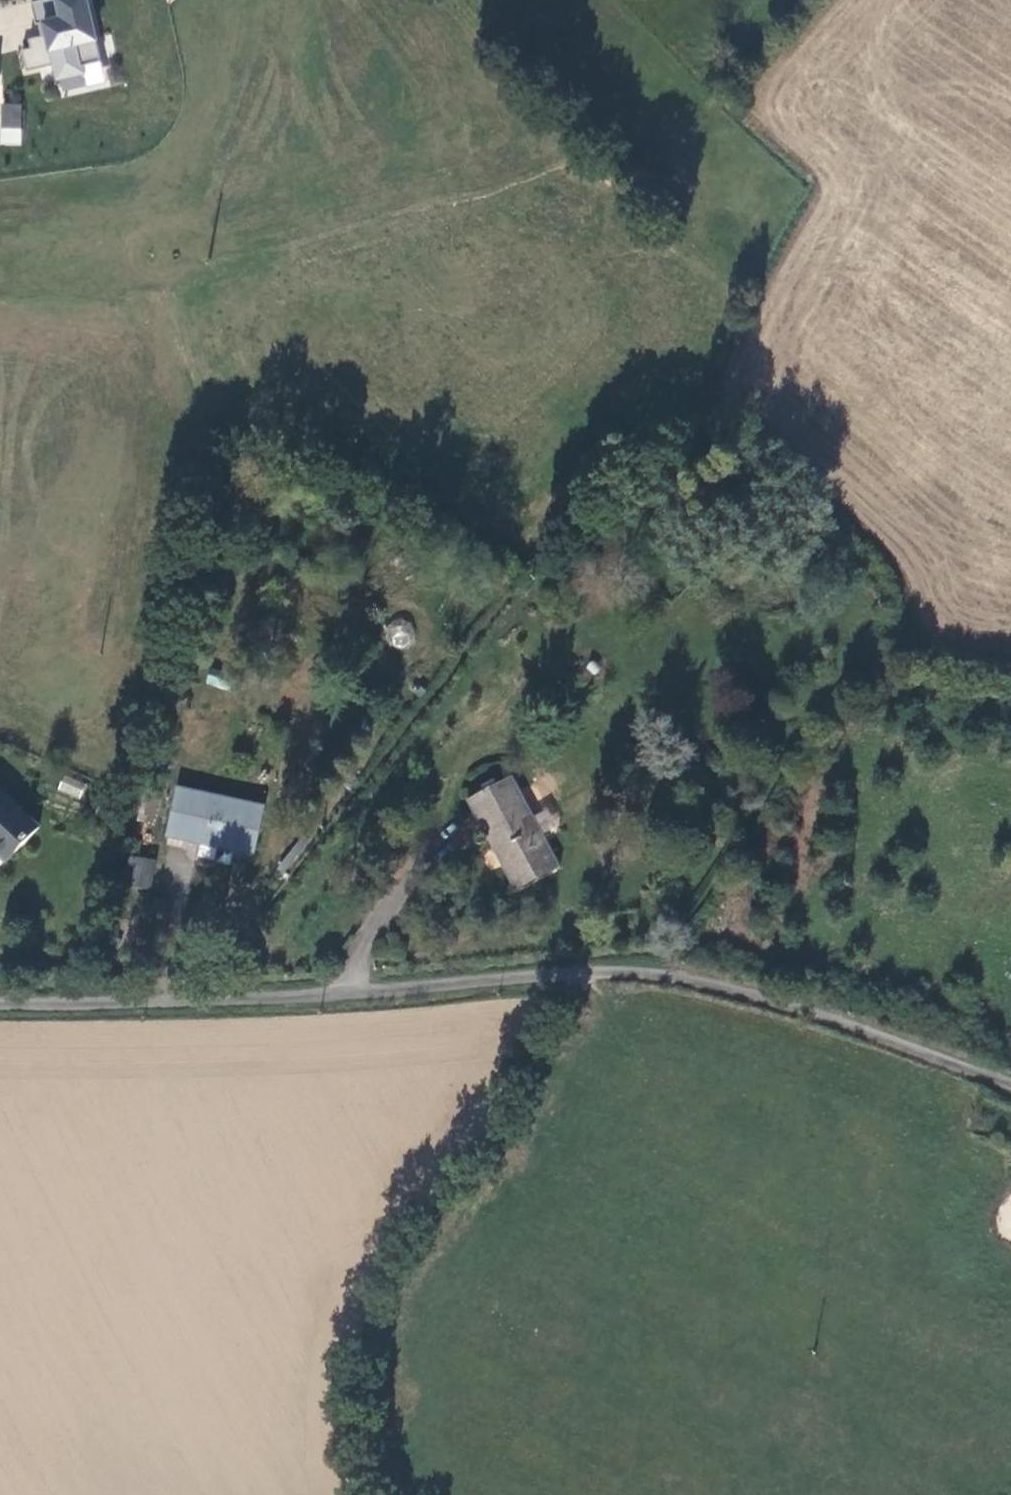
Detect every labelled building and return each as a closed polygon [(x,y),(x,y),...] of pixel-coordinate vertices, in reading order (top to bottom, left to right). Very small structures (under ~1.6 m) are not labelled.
[(87,0),(46,0),(32,3),(36,25),(39,24),(45,23),(48,36),(42,37),(29,40),(31,49),(22,51),(26,72),(55,66),(57,79),(83,73),(82,67),(101,63),(87,0)] [(48,36),(45,23),(39,24),(42,37),(48,36)] [(24,106),(3,106),(3,108),(2,120),(23,121),(24,106)] [(414,644),(412,620),(389,621),(391,646),(414,644)] [(63,774),(57,790),(81,799),(87,784),(63,774)] [(469,799),(485,831),(516,889),(559,866),(512,776),(469,799)] [(158,826),(165,788),(145,784),(138,822),(158,826)] [(9,864),(40,827),(0,791),(0,856),(9,864)] [(217,845),(258,852),(266,805),(182,791),(175,837),(195,840),(198,823),(220,827),(217,845)] [(131,856),(127,886),(152,889),(156,858),(131,856)]
